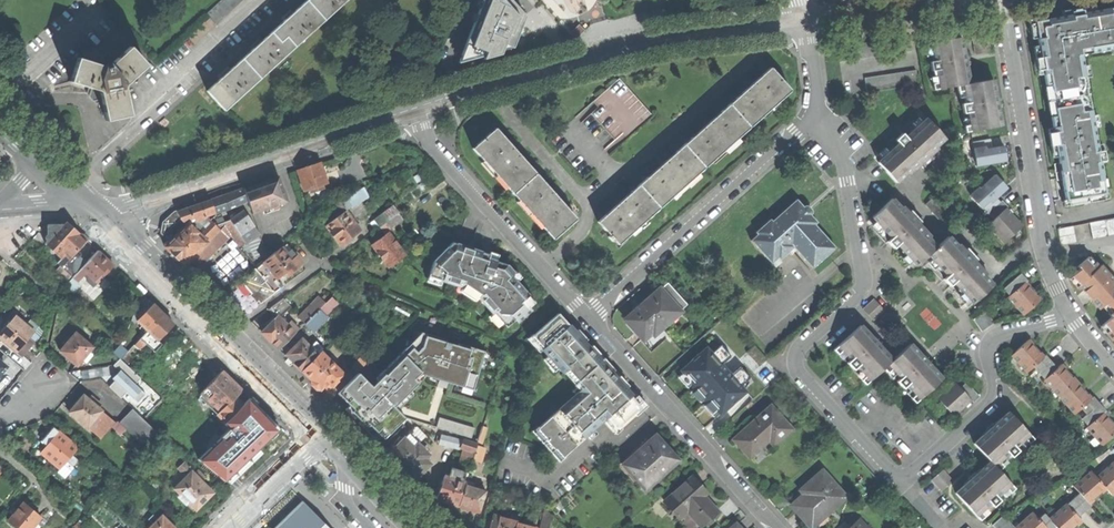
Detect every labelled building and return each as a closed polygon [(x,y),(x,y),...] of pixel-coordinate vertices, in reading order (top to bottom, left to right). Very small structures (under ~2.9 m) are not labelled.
[(206,13),(208,15),(216,24),(243,0),(222,0),(206,13)] [(346,0),(307,0),(290,15),(279,25),(297,45),(346,0)] [(464,48),(477,52),(478,57),(513,48),(515,43),(492,49),(484,45),(501,0),(483,0),(464,48)] [(484,45),(492,49),(515,43),(519,32),(525,16),(511,0),(501,0),(484,45)] [(1087,92),(1080,49),(1090,47),(1091,52),(1113,48),(1113,8),(1083,13),(1083,10),(1070,12),(1071,15),(1062,16),(1062,19),(1061,19),(1060,19),(1059,17),(1034,21),(1045,84),(1050,84),(1053,99),(1087,92)] [(215,25),(209,17),(188,35),(195,43),(215,25)] [(225,74),(206,91),(224,110),(297,45),(279,25),(256,46),(225,74)] [(579,25),(569,34),(574,40),(584,31),(579,25)] [(910,36),(837,47),(839,62),(912,51),(910,36)] [(932,83),(933,89),(957,85),(969,83),(965,59),(961,37),(925,43),(926,49),(932,48),(935,60),(929,61),(931,71),(936,70),(938,82),(932,83)] [(973,39),(975,54),(990,52),(987,37),(973,39)] [(78,58),(70,82),(98,90),(99,91),(100,92),(106,120),(130,115),(124,87),(124,85),(146,65),(130,46),(108,66),(106,67),(78,58)] [(477,52),(464,48),(459,62),(471,59),(478,57),(477,52)] [(733,101),(729,104),(750,127),(762,116),(761,115),(777,101),(778,101),(790,90),(770,67),(752,83),(749,86),(746,89),(733,101)] [(915,69),(864,78),(866,92),(918,84),(915,69)] [(964,126),(965,132),(1002,126),(998,104),(993,79),(969,83),(957,85),(958,91),(964,90),(967,103),(961,104),(963,113),(968,112),(970,125),(964,126)] [(1087,92),(1053,99),(1055,116),(1051,116),(1059,163),(1062,163),(1063,170),(1064,176),(1061,177),(1065,200),(1087,196),(1088,202),(1104,199),(1103,194),(1105,193),(1104,187),(1087,92)] [(689,140),(684,144),(705,167),(710,162),(710,161),(737,137),(737,138),(750,127),(729,104),(724,108),(709,122),(706,125),(704,127),(689,140)] [(878,162),(896,182),(905,174),(907,176),(937,149),(935,147),(945,138),(926,118),(906,137),(902,133),(898,137),(895,140),(899,143),(878,162)] [(507,187),(513,194),(536,173),(525,162),(519,154),(515,151),(513,148),(506,140),(497,129),(495,128),(472,148),(483,160),(484,160),(508,187),(507,187)] [(990,139),(972,142),(977,166),(1006,161),(1004,146),(997,147),(992,148),(990,139)] [(651,174),(640,184),(660,207),(671,197),(670,197),(697,172),(698,173),(705,167),(684,144),(679,149),(665,162),(662,164),(660,166),(651,174)] [(308,166),(298,170),(304,191),(327,183),(321,165),(320,162),(308,166)] [(543,227),(553,239),(576,219),(566,207),(558,198),(555,195),(553,193),(546,184),(536,173),(513,194),(518,200),(519,199),(543,226),(543,227)] [(991,202),(996,198),(994,195),(1005,186),(995,174),(980,188),(970,196),(981,208),(981,207),(989,200),(991,202)] [(260,183),(243,189),(252,213),(287,201),(278,177),(260,183)] [(614,240),(618,244),(630,233),(646,218),(647,219),(660,207),(640,184),(634,189),(622,200),(618,203),(616,205),(602,218),(598,222),(610,235),(608,237),(612,241),(614,240)] [(969,195),(970,196),(980,188),(979,186),(969,195)] [(1007,188),(1005,186),(994,195),(996,198),(1003,192),(1007,188)] [(338,200),(346,210),(368,196),(363,187),(338,200)] [(233,192),(210,200),(214,212),(227,208),(226,206),(236,203),(233,192)] [(1000,202),(996,198),(991,202),(989,200),(981,207),(987,213),(1000,202)] [(750,240),(771,263),(778,257),(780,259),(793,247),(812,268),(835,247),(815,224),(817,222),(810,215),(811,213),(812,210),(810,208),(808,206),(804,206),(803,207),(796,199),(772,221),(770,219),(755,232),(757,234),(750,240)] [(897,245),(916,265),(928,255),(936,247),(928,238),(929,236),(903,207),(901,209),(892,199),(872,217),(891,238),(887,241),(890,244),(894,248),(897,245)] [(210,200),(178,211),(180,218),(182,220),(186,224),(188,223),(189,224),(194,219),(214,212),(210,200)] [(331,205),(339,215),(346,210),(338,200),(331,205)] [(993,219),(1006,208),(1008,206),(1002,200),(1000,202),(987,213),(993,219)] [(376,230),(379,227),(398,213),(393,206),(371,223),(376,230)] [(1012,215),(1006,208),(993,219),(987,225),(1004,242),(1022,226),(1012,215)] [(339,215),(326,225),(332,234),(340,245),(361,231),(346,210),(339,215)] [(164,228),(167,232),(175,225),(182,220),(180,218),(178,211),(175,212),(166,220),(165,225),(164,228)] [(230,220),(245,242),(246,243),(259,234),(244,211),(237,216),(230,220)] [(379,227),(385,235),(388,233),(387,231),(402,219),(398,213),(379,227)] [(239,246),(245,242),(230,220),(229,218),(216,226),(210,220),(197,232),(189,224),(188,223),(186,224),(164,246),(174,256),(184,266),(191,259),(198,267),(231,235),(239,246)] [(1089,223),(1092,238),(1113,234),(1113,218),(1089,223)] [(45,244),(61,259),(76,273),(87,262),(80,256),(82,254),(77,249),(86,240),(77,231),(70,225),(48,225),(48,235),(46,236),(46,237),(46,238),(46,239),(46,240),(48,240),(45,244)] [(1076,242),(1073,226),(1057,229),(1060,245),(1076,242)] [(380,256),(388,268),(405,255),(388,233),(385,235),(372,245),(380,256)] [(953,282),(973,303),(993,285),(984,275),(986,274),(958,244),(957,246),(948,236),(936,247),(928,255),(947,275),(943,279),(946,281),(950,286),(953,282)] [(495,311),(508,325),(514,319),(517,322),(531,310),(528,307),(534,302),(511,275),(514,273),(506,264),(501,262),(488,258),(490,254),(457,244),(454,250),(447,247),(434,261),(430,272),(439,275),(441,280),(448,283),(462,288),(467,286),(477,292),(478,297),(492,314),(495,311)] [(218,262),(228,273),(236,266),(239,269),(249,259),(236,245),(218,262)] [(282,246),(263,262),(275,277),(277,279),(286,272),(288,275),(292,272),(296,268),(296,267),(301,263),(299,261),(300,261),(290,249),(286,252),(282,246)] [(68,283),(65,285),(72,292),(80,284),(78,281),(82,276),(93,286),(96,282),(97,283),(114,266),(105,257),(98,250),(87,262),(76,273),(73,277),(68,283)] [(1111,317),(1113,315),(1113,281),(1100,265),(1098,267),(1094,263),(1092,265),(1086,259),(1089,257),(1078,267),(1080,269),(1072,277),(1080,286),(1087,294),(1091,291),(1093,293),(1096,296),(1092,299),(1100,308),(1102,306),(1104,304),(1111,312),(1109,314),(1111,317)] [(76,273),(61,259),(57,263),(60,266),(73,277),(76,273)] [(259,301),(260,303),(283,286),(280,282),(277,284),(274,281),(272,279),(275,277),(263,262),(241,280),(243,282),(243,281),(248,286),(252,290),(251,291),(252,292),(253,291),(254,292),(252,295),(257,301),(259,299),(260,300),(259,301)] [(198,275),(201,272),(195,265),(193,264),(191,265),(190,267),(198,275)] [(56,271),(68,283),(73,277),(60,266),(56,271)] [(1026,282),(1027,281),(1020,273),(1003,288),(1009,296),(1026,282)] [(1077,288),(1080,286),(1072,277),(1069,279),(1077,288)] [(139,282),(136,286),(143,292),(145,294),(147,292),(148,290),(139,282)] [(1030,286),(1026,282),(1009,296),(1008,297),(1016,306),(1018,304),(1025,313),(1041,299),(1037,295),(1035,296),(1031,291),(1028,288),(1030,286)] [(626,320),(643,339),(651,332),(653,334),(661,328),(669,321),(667,318),(677,309),(679,311),(687,305),(667,283),(642,305),(641,304),(637,308),(634,311),(634,312),(626,320)] [(1037,295),(1030,286),(1028,288),(1031,291),(1035,296),(1037,295)] [(1087,294),(1092,299),(1096,296),(1093,293),(1091,291),(1087,294)] [(298,317),(305,324),(328,300),(324,296),(321,300),(319,298),(311,306),(310,306),(298,317)] [(284,297),(271,307),(276,316),(278,314),(281,316),(293,305),(284,297)] [(330,298),(328,300),(305,324),(312,330),(337,305),(330,298)] [(863,308),(874,320),(884,310),(876,300),(874,299),(863,308)] [(142,325),(148,331),(164,314),(159,310),(153,304),(145,312),(141,317),(137,321),(142,325)] [(1023,315),(1025,313),(1018,304),(1016,306),(1023,315)] [(1102,306),(1109,314),(1111,312),(1104,304),(1102,306)] [(973,319),(982,331),(994,323),(985,311),(973,319)] [(555,448),(562,457),(587,435),(586,435),(602,420),(601,420),(607,415),(617,427),(640,407),(621,385),(618,387),(612,380),(608,376),(611,373),(588,348),(588,349),(583,343),(584,342),(578,334),(569,325),(558,313),(532,336),(543,348),(541,349),(563,373),(567,369),(582,386),(582,389),(564,404),(537,428),(546,438),(545,439),(554,449),(555,448)] [(164,314),(148,331),(158,341),(174,324),(168,319),(164,314)] [(0,333),(0,339),(16,353),(17,352),(22,356),(33,344),(43,332),(31,322),(30,321),(27,324),(16,315),(0,333)] [(1111,317),(1101,326),(1101,327),(1104,325),(1108,330),(1106,333),(1113,340),(1113,338),(1113,315),(1111,317)] [(269,341),(279,350),(299,329),(291,322),(287,326),(277,316),(273,320),(270,318),(267,321),(269,324),(261,332),(269,341)] [(351,320),(339,332),(344,337),(356,325),(351,320)] [(145,334),(148,331),(142,325),(139,328),(145,334)] [(862,379),(866,384),(883,368),(892,360),(876,342),(861,325),(834,349),(838,354),(843,349),(852,359),(848,362),(854,369),(858,366),(867,375),(862,379)] [(158,341),(148,331),(145,334),(140,339),(146,344),(154,352),(162,345),(158,341)] [(371,373),(365,380),(349,395),(344,400),(354,409),(351,411),(365,425),(367,423),(372,427),(376,432),(381,427),(398,410),(393,406),(418,382),(414,378),(421,371),(425,375),(429,376),(451,383),(472,389),(478,370),(484,351),(466,346),(458,343),(457,345),(445,342),(446,340),(444,339),(421,332),(415,350),(406,347),(385,368),(375,378),(371,373)] [(89,360),(97,351),(94,348),(76,333),(71,338),(67,342),(60,351),(68,357),(77,365),(85,357),(89,360)] [(146,344),(140,339),(134,345),(140,350),(146,344)] [(301,371),(320,351),(323,348),(316,341),(310,347),(302,339),(285,355),(293,363),(301,371)] [(1033,366),(1044,356),(1040,352),(1039,354),(1035,350),(1031,346),(1033,344),(1029,339),(1013,353),(1021,362),(1019,364),(1027,373),(1033,367),(1033,366)] [(127,351),(120,344),(113,353),(120,359),(127,351)] [(911,398),(915,403),(942,378),(928,363),(926,361),(910,344),(892,360),(883,368),(887,373),(892,369),(901,378),(897,381),(903,388),(907,385),(915,394),(911,398)] [(1040,352),(1033,344),(1031,346),(1035,350),(1039,354),(1040,352)] [(721,345),(711,354),(721,365),(731,356),(721,345)] [(767,359),(754,345),(746,352),(759,366),(767,359)] [(745,392),(740,386),(731,375),(721,365),(711,354),(706,348),(699,354),(698,353),(691,360),(692,361),(681,370),(683,372),(693,383),(694,384),(692,386),(694,388),(703,399),(705,402),(708,400),(709,401),(718,412),(720,414),(731,404),(732,405),(739,399),(738,398),(745,392)] [(325,387),(329,391),(333,386),(333,387),(344,375),(320,351),(301,371),(305,375),(311,380),(311,384),(316,389),(321,391),(325,387)] [(1011,355),(1019,364),(1021,362),(1013,353),(1011,355)] [(351,366),(358,372),(369,361),(362,355),(351,366)] [(1039,372),(1051,362),(1045,355),(1044,356),(1033,366),(1033,367),(1039,372)] [(114,365),(120,371),(136,385),(141,379),(120,359),(114,365)] [(1057,368),(1051,362),(1039,372),(1045,379),(1057,368)] [(1061,394),(1076,381),(1073,377),(1071,378),(1068,375),(1064,370),(1066,369),(1061,364),(1057,368),(1045,379),(1044,380),(1052,389),(1054,387),(1061,394)] [(731,375),(740,386),(750,377),(741,367),(731,375)] [(1073,377),(1066,369),(1064,370),(1068,375),(1071,378),(1073,377)] [(200,391),(220,411),(235,397),(241,390),(229,378),(221,370),(203,388),(200,391)] [(136,385),(120,371),(113,379),(115,382),(127,392),(138,403),(146,395),(136,385)] [(418,382),(425,375),(421,371),(414,378),(418,382)] [(693,383),(683,372),(677,377),(687,388),(693,383)] [(342,388),(349,395),(365,380),(358,373),(342,388)] [(1076,381),(1061,394),(1068,403),(1066,405),(1074,414),(1081,408),(1092,398),(1088,394),(1086,395),(1079,387),(1081,386),(1076,381)] [(127,392),(115,382),(110,387),(122,398),(127,392)] [(972,400),(960,388),(955,382),(937,398),(954,416),(964,407),(972,400)] [(967,382),(960,388),(972,400),(973,402),(980,396),(967,382)] [(1084,390),(1081,386),(1079,387),(1086,395),(1088,394),(1084,390)] [(1058,396),(1061,394),(1054,387),(1052,389),(1058,396)] [(700,402),(703,399),(694,388),(690,391),(700,402)] [(1068,403),(1061,394),(1058,396),(1066,405),(1068,403)] [(102,411),(98,407),(90,401),(84,395),(76,404),(69,412),(87,428),(99,413),(102,411)] [(242,405),(235,397),(220,411),(228,419),(242,405)] [(1093,397),(1092,398),(1081,408),(1087,414),(1099,404),(1093,397)] [(90,401),(98,407),(101,404),(93,398),(90,401)] [(261,416),(247,400),(242,405),(228,419),(225,423),(229,429),(198,459),(224,482),(274,430),(261,416)] [(718,412),(709,401),(703,406),(713,417),(718,412)] [(1088,426),(1104,412),(1106,411),(1099,404),(1087,414),(1082,419),(1088,426)] [(745,453),(750,458),(769,440),(774,445),(792,429),(771,406),(737,436),(745,444),(741,448),(745,453)] [(128,428),(148,447),(160,435),(133,410),(122,422),(128,428)] [(404,417),(398,410),(381,427),(388,434),(404,417)] [(114,421),(102,411),(99,413),(102,416),(97,422),(106,429),(110,425),(114,421)] [(974,443),(990,461),(998,471),(1003,467),(999,462),(1008,453),(1011,457),(1018,451),(1015,447),(1024,438),(1029,443),(1033,439),(1008,412),(990,429),(974,443)] [(1104,412),(1088,426),(1086,428),(1094,437),(1096,435),(1104,443),(1113,435),(1113,426),(1113,427),(1111,423),(1106,418),(1108,416),(1104,412)] [(102,416),(99,413),(87,428),(99,438),(106,429),(97,422),(102,416)] [(209,427),(215,433),(225,423),(219,417),(215,421),(209,427)] [(439,417),(436,427),(471,438),(474,428),(439,417)] [(122,422),(119,420),(112,427),(121,435),(128,428),(122,422)] [(473,460),(481,462),(485,447),(482,446),(488,427),(483,425),(477,444),(473,460)] [(40,453),(58,432),(53,427),(43,439),(32,452),(45,463),(48,459),(40,453)] [(59,431),(58,432),(40,453),(48,459),(60,469),(72,454),(78,447),(59,431)] [(462,440),(441,434),(439,442),(460,448),(462,440)] [(1102,445),(1104,443),(1096,435),(1094,437),(1102,445)] [(623,464),(645,489),(677,460),(666,448),(655,436),(623,464)] [(733,439),(741,448),(745,444),(737,436),(733,439)] [(399,468),(412,482),(430,464),(425,459),(429,455),(419,445),(414,449),(404,439),(386,456),(399,468)] [(471,467),(473,460),(477,444),(462,440),(460,448),(465,450),(461,464),(471,467)] [(955,493),(980,520),(984,516),(980,511),(989,503),(993,507),(1000,500),(997,497),(1006,488),(1010,493),(1014,488),(998,471),(990,461),(972,478),(955,493)] [(1098,479),(1107,489),(1106,489),(1112,495),(1113,493),(1113,463),(1113,462),(1104,470),(1106,472),(1098,479)] [(186,477),(192,471),(192,470),(185,463),(179,470),(186,477)] [(444,502),(458,506),(465,484),(466,482),(463,481),(465,472),(452,468),(450,477),(444,475),(437,499),(444,502)] [(932,480),(941,491),(953,481),(943,470),(932,480)] [(1104,470),(1096,477),(1098,479),(1106,472),(1104,470)] [(213,492),(192,471),(186,477),(174,489),(180,494),(178,496),(186,504),(188,502),(196,510),(198,507),(206,499),(213,492)] [(1091,471),(1083,478),(1085,480),(1093,473),(1091,471)] [(802,516),(811,526),(832,507),(844,497),(821,472),(801,490),(805,494),(792,505),(802,516)] [(1102,493),(1106,489),(1107,489),(1098,479),(1096,477),(1093,473),(1085,480),(1083,478),(1073,486),(1080,493),(1090,504),(1094,500),(1093,498),(1096,495),(1101,491),(1102,493)] [(687,511),(701,526),(718,511),(704,496),(707,493),(699,484),(692,477),(664,502),(674,512),(682,505),(687,511)] [(468,509),(479,512),(486,490),(465,484),(458,506),(468,509)] [(1094,500),(1102,493),(1101,491),(1096,495),(1093,498),(1094,500)] [(1073,499),(1084,511),(1091,505),(1090,504),(1080,493),(1073,499)] [(305,498),(274,527),(334,527),(305,498)] [(1084,511),(1073,499),(1067,505),(1078,517),(1084,511)] [(33,527),(42,517),(24,502),(16,511),(8,521),(17,527),(32,527),(33,527)] [(1067,505),(1066,504),(1057,512),(1059,514),(1051,521),(1055,526),(1057,527),(1071,527),(1072,527),(1076,524),(1077,525),(1082,521),(1078,517),(1067,505)] [(679,518),(687,511),(682,505),(674,512),(679,518)] [(553,515),(545,509),(540,527),(549,527),(553,515)] [(1057,512),(1049,519),(1051,521),(1059,514),(1057,512)] [(1038,519),(1032,513),(1023,520),(1025,523),(1019,527),(1045,527),(1038,519)] [(1051,521),(1049,519),(1045,514),(1038,519),(1045,527),(1053,527),(1055,526),(1051,521)] [(162,515),(158,519),(153,524),(154,525),(151,527),(175,527),(162,515)] [(516,524),(517,521),(493,515),(490,527),(515,527),(516,524)] [(995,527),(1015,527),(1003,515),(992,525),(995,527)] [(859,519),(850,527),(849,527),(867,527),(859,519)]
